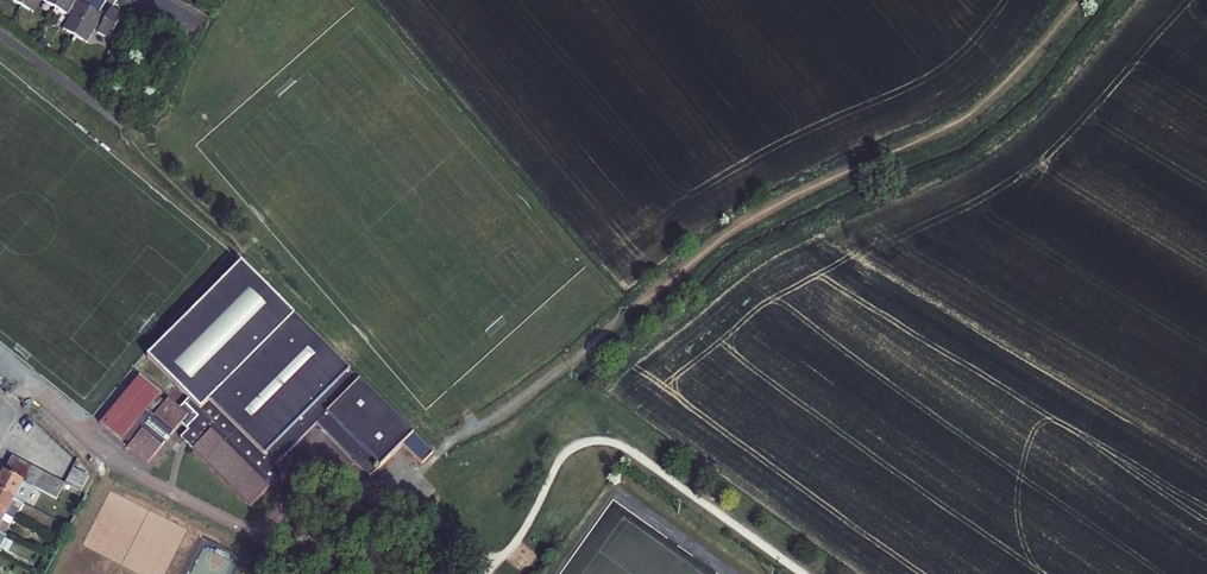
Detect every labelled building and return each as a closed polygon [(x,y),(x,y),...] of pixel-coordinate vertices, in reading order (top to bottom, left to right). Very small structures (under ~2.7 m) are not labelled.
[(5,0),(29,14),(36,0),(5,0)] [(41,1),(40,4),(63,17),(64,14),(70,5),(72,0),(42,0),(41,1)] [(99,18),(96,16),(105,0),(82,0),(79,6),(75,4),(74,7),(68,16),(60,31),(83,45),(92,30),(97,20),(99,18)] [(74,7),(70,5),(64,14),(68,16),(74,7)] [(107,10),(101,22),(95,32),(94,35),(105,41),(119,17),(107,10)] [(101,22),(97,20),(92,30),(95,32),(101,22)] [(180,409),(193,422),(182,433),(183,435),(176,442),(245,513),(278,480),(270,472),(312,430),(367,484),(409,441),(238,268),(143,362),(185,405),(180,409)] [(131,377),(125,385),(130,390),(104,422),(99,418),(92,425),(115,444),(129,427),(137,434),(123,451),(144,468),(183,419),(163,403),(149,419),(141,412),(154,395),(131,377)] [(130,390),(125,385),(99,418),(104,422),(130,390)] [(4,460),(0,469),(0,478),(5,481),(12,464),(4,460)] [(67,472),(89,483),(91,479),(72,462),(67,472)] [(20,468),(12,464),(5,481),(12,484),(20,468)] [(28,472),(20,468),(12,484),(20,489),(28,472)] [(28,492),(36,476),(28,472),(20,489),(26,491),(28,492)] [(67,472),(63,480),(85,491),(89,483),(67,472)] [(35,496),(43,480),(36,476),(28,492),(35,496)] [(8,503),(17,508),(26,491),(20,489),(12,484),(5,481),(0,478),(0,500),(8,503)] [(52,484),(43,480),(35,496),(44,500),(52,484)] [(59,488),(81,499),(85,491),(63,480),(59,488)] [(52,484),(44,500),(51,504),(59,488),(52,484)] [(13,516),(4,511),(8,503),(0,500),(0,520),(9,524),(13,516)] [(4,511),(13,516),(17,508),(8,503),(4,511)] [(9,524),(0,520),(0,540),(1,541),(9,524)]
